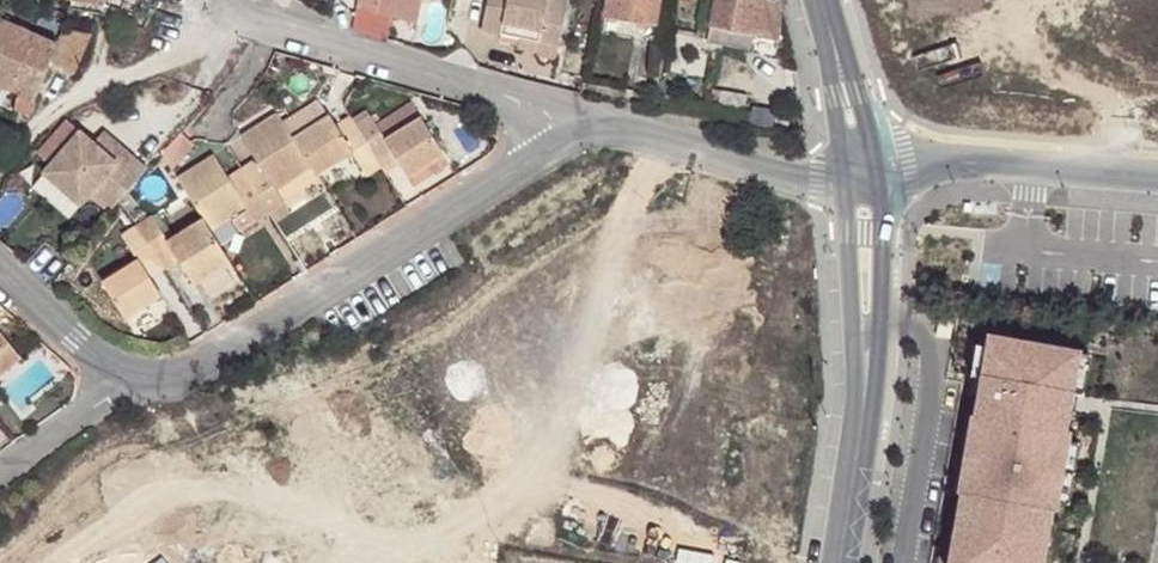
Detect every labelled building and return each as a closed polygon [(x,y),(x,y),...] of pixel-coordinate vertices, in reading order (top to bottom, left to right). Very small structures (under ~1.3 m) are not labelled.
[(355,5),(392,15),(417,21),(422,0),(356,0),(355,5)] [(481,31),(500,35),(501,29),(520,33),(518,39),(559,48),(569,0),(488,0),(481,31)] [(605,19),(606,19),(655,27),(656,27),(660,0),(608,0),(605,19)] [(710,28),(753,37),(778,42),(779,15),(776,2),(769,0),(716,0),(710,28)] [(351,28),(386,39),(392,15),(355,5),(351,28)] [(606,19),(603,31),(653,40),(655,27),(606,19)] [(18,92),(13,109),(30,115),(34,100),(52,59),(74,72),(90,35),(63,29),(56,45),(0,23),(0,84),(18,92)] [(750,51),(753,37),(710,28),(707,43),(750,51)] [(501,29),(500,35),(518,39),(520,33),(501,29)] [(518,39),(517,48),(557,57),(559,48),(518,39)] [(715,90),(713,105),(740,109),(742,94),(715,90)] [(396,158),(408,177),(442,156),(410,104),(375,126),(392,151),(396,158)] [(354,124),(368,115),(365,110),(351,119),(354,124)] [(260,168),(275,191),(311,169),(292,139),(277,114),(240,137),(255,160),(260,168)] [(311,169),(316,177),(354,153),(341,133),(337,126),(330,115),(292,139),(311,169)] [(354,124),(377,160),(392,151),(375,126),(368,115),(354,124)] [(341,133),(354,124),(351,119),(350,118),(337,126),(341,133)] [(55,134),(68,145),(78,133),(65,122),(55,134)] [(354,153),(364,169),(377,160),(354,124),(341,133),(354,153)] [(176,135),(160,153),(170,168),(193,143),(180,130),(176,135)] [(92,144),(116,163),(125,151),(102,132),(92,144)] [(92,144),(78,133),(68,145),(55,134),(37,154),(51,165),(43,175),(66,194),(71,188),(86,201),(90,196),(109,212),(146,168),(125,151),(116,163),(92,144)] [(377,160),(381,167),(396,158),(392,151),(377,160)] [(212,155),(176,178),(202,220),(210,232),(231,219),(240,234),(269,213),(246,176),(241,170),(228,179),(212,155)] [(408,177),(413,186),(448,164),(442,156),(408,177)] [(241,170),(246,176),(260,168),(255,160),(241,168),(241,170)] [(364,169),(368,176),(381,167),(377,160),(364,169)] [(246,176),(269,213),(283,205),(275,191),(260,168),(246,176)] [(86,201),(71,188),(66,194),(70,198),(81,207),(86,201)] [(135,225),(158,261),(173,253),(167,242),(150,216),(135,225)] [(178,261),(195,287),(231,264),(210,232),(202,220),(167,242),(173,253),(178,261)] [(138,259),(145,270),(158,261),(135,225),(122,234),(138,259)] [(158,261),(163,269),(178,261),(173,253),(158,261)] [(101,282),(125,319),(161,297),(149,278),(145,270),(138,259),(101,282)] [(145,270),(149,278),(163,269),(158,261),(145,270)] [(21,358),(0,333),(0,375),(21,358)] [(989,339),(988,348),(982,379),(969,377),(966,397),(980,399),(975,435),(989,437),(982,483),(967,481),(958,534),(955,533),(951,562),(1042,562),(1044,549),(1042,549),(1048,511),(1054,512),(1056,504),(1066,442),(1067,433),(1062,432),(1065,414),(1067,394),(1070,395),(1077,354),(989,339)] [(969,377),(982,379),(988,348),(975,346),(969,377)] [(1089,356),(1077,354),(1070,395),(1067,394),(1065,414),(1074,415),(1076,396),(1082,397),(1089,356)] [(982,483),(989,437),(975,435),(970,434),(962,480),(967,481),(982,483)] [(1079,445),(1066,442),(1056,504),(1068,506),(1079,445)]
